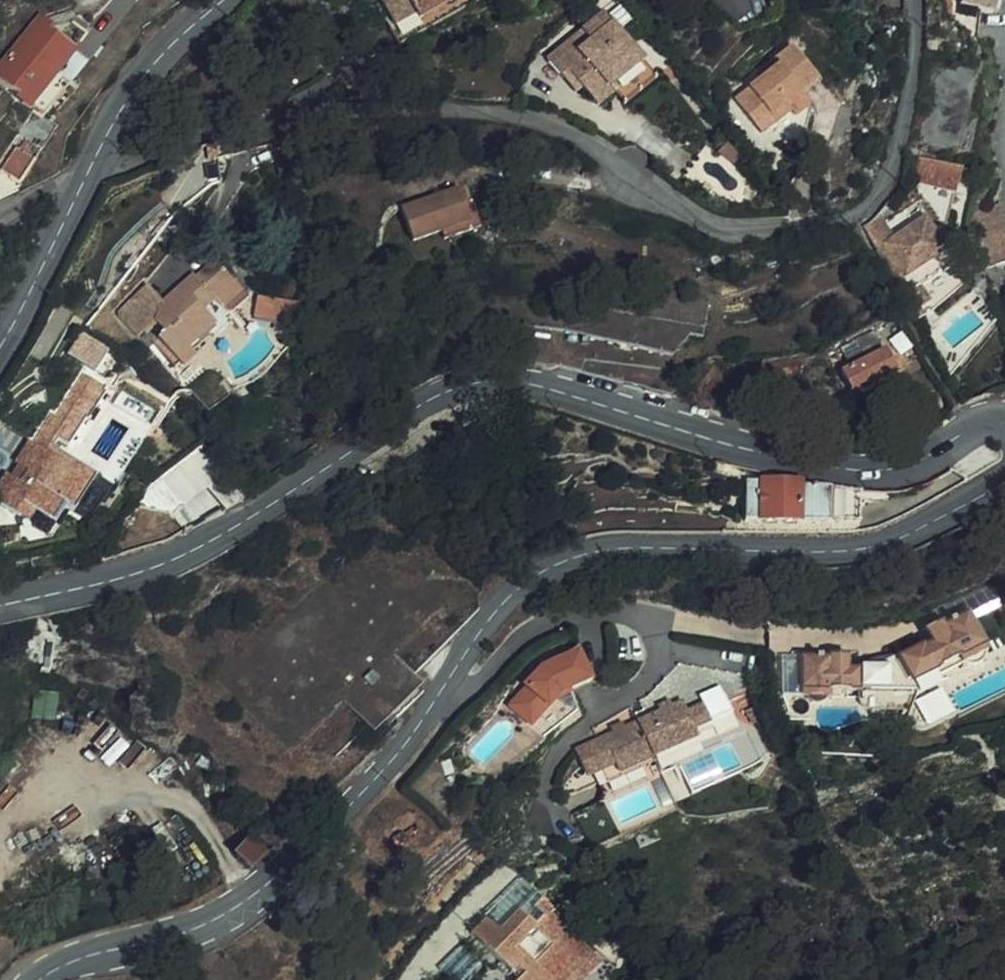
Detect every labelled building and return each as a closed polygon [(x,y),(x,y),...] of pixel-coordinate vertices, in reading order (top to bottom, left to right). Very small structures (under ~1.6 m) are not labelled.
[(443,8),(454,0),(372,0),(364,6),(392,42),(410,28),(416,35),(446,12),(443,8)] [(954,25),(989,36),(998,0),(961,0),(954,25)] [(584,77),(615,52),(582,15),(561,32),(554,22),(519,51),(535,69),(542,63),(555,78),(571,98),(589,83),(584,77)] [(27,65),(48,39),(36,28),(14,54),(27,65)] [(75,63),(48,39),(27,65),(14,54),(0,70),(0,96),(41,131),(68,99),(55,87),(75,63)] [(555,78),(542,63),(535,69),(548,84),(555,78)] [(764,132),(770,139),(785,127),(788,132),(803,120),(794,109),(813,95),(788,63),(770,77),(775,83),(729,117),(749,143),(764,132)] [(956,78),(923,80),(907,163),(955,185),(958,172),(964,173),(971,141),(963,140),(975,82),(956,78)] [(749,143),(755,151),(770,139),(764,132),(749,143)] [(908,178),(902,201),(918,206),(924,182),(908,178)] [(954,191),(924,182),(918,206),(946,215),(954,191)] [(472,197),(464,200),(478,231),(485,228),(472,197)] [(421,253),(478,231),(464,200),(408,222),(421,253)] [(871,282),(884,303),(933,271),(915,241),(882,260),(867,235),(851,247),(871,282)] [(892,316),(942,285),(933,271),(884,303),(892,316)] [(260,294),(255,314),(278,320),(284,300),(260,294)] [(234,301),(219,324),(226,329),(214,348),(207,342),(191,366),(190,382),(202,391),(194,404),(221,423),(263,358),(251,350),(259,337),(249,330),(258,317),(234,301)] [(258,317),(249,330),(259,337),(268,323),(258,317)] [(214,348),(226,329),(219,324),(216,322),(207,336),(209,338),(207,342),(214,348)] [(96,372),(112,353),(87,332),(70,351),(96,372)] [(870,361),(864,349),(833,364),(839,376),(870,361)] [(869,406),(890,395),(876,369),(830,392),(842,415),(866,403),(869,406)] [(72,389),(56,417),(51,414),(26,458),(23,457),(9,479),(24,488),(16,501),(1,492),(0,493),(0,526),(20,538),(26,527),(48,541),(59,523),(73,532),(96,492),(47,462),(51,454),(62,461),(96,404),(72,389)] [(786,485),(735,488),(735,527),(848,526),(848,495),(807,489),(790,489),(789,486),(786,485)] [(942,642),(945,647),(928,655),(932,663),(925,667),(922,662),(897,676),(912,705),(942,688),(942,686),(959,677),(962,682),(964,681),(968,683),(970,683),(974,683),(977,683),(980,681),(981,678),(983,676),(984,672),(983,669),(987,667),(967,629),(942,642)] [(928,655),(945,647),(942,642),(941,641),(925,649),(928,655)] [(384,670),(336,716),(358,737),(366,745),(386,725),(392,729),(419,701),(384,670)] [(861,711),(859,690),(848,690),(848,676),(828,676),(828,677),(800,679),(802,720),(806,719),(808,722),(811,724),(813,725),(817,725),(820,725),(823,724),(826,722),(828,719),(832,719),(832,712),(849,711),(850,713),(860,712),(861,711)] [(894,677),(878,684),(885,710),(914,709),(912,705),(897,676),(896,677),(895,677),(894,677)] [(549,720),(551,724),(562,720),(590,706),(578,677),(541,693),(542,696),(506,731),(521,747),(549,720)] [(861,711),(885,710),(878,684),(859,684),(859,690),(861,711)] [(701,722),(705,733),(712,749),(733,740),(722,713),(701,722)] [(563,722),(562,720),(551,724),(549,720),(521,747),(525,752),(549,729),(563,722)] [(673,726),(661,731),(664,737),(676,733),(673,726)] [(655,782),(698,765),(695,757),(712,750),(712,749),(705,733),(690,739),(685,728),(676,733),(664,737),(640,748),(655,782)] [(620,798),(621,797),(655,782),(640,748),(629,752),(618,757),(593,768),(577,774),(587,799),(603,793),(616,787),(620,798)] [(628,749),(616,753),(618,757),(629,752),(628,749)] [(716,757),(712,750),(695,757),(698,765),(716,757)] [(701,770),(698,765),(655,782),(658,789),(676,781),(701,770)] [(681,794),(676,781),(658,789),(663,801),(681,794)] [(655,782),(621,797),(624,803),(658,789),(655,782)] [(609,809),(624,803),(621,797),(620,798),(616,787),(603,793),(609,809)] [(264,847),(249,833),(235,847),(249,861),(264,847)] [(499,953),(482,971),(492,979),(587,979),(590,977),(546,935),(549,932),(538,921),(521,938),(517,935),(499,953)] [(467,957),(482,971),(499,953),(485,939),(467,957)]
